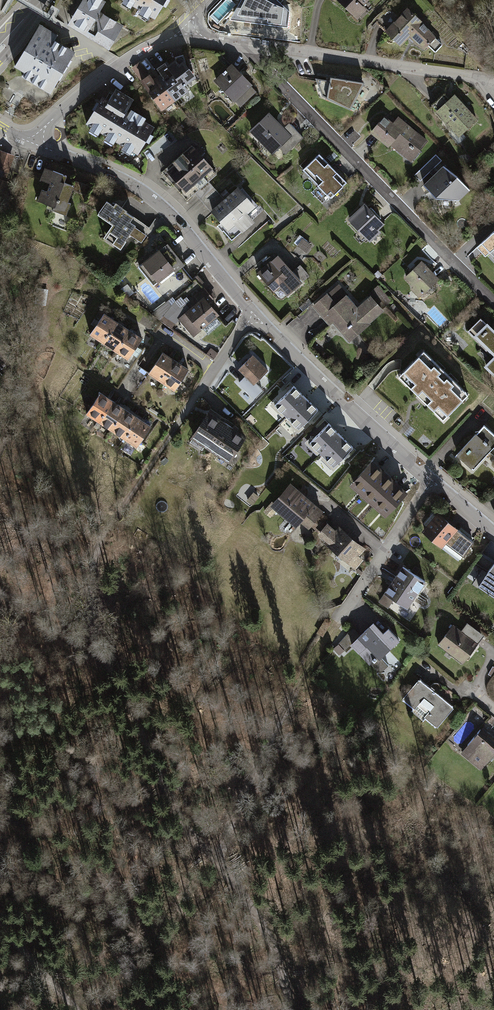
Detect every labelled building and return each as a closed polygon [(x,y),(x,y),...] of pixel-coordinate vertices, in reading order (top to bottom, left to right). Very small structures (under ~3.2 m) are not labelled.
[(110,0),(82,0),(68,23),(109,47),(123,23),(104,12),(111,0),(110,0)] [(155,19),(163,5),(166,7),(170,0),(122,0),(155,19)] [(231,20),(288,28),(289,12),(276,0),(241,0),(231,20)] [(361,12),(371,3),(368,0),(349,0),(361,12)] [(440,28),(411,1),(396,16),(389,24),(404,38),(412,30),(426,43),(440,28)] [(59,34),(40,23),(15,66),(26,72),(23,76),(52,93),(76,50),(56,39),(59,34)] [(158,79),(176,100),(200,81),(182,59),(158,79)] [(237,70),(232,65),(215,81),(236,103),(253,87),(237,70)] [(153,72),(140,82),(164,111),(176,100),(158,79),(153,72)] [(364,82),(339,79),(337,81),(315,78),(322,96),(350,110),(364,82)] [(100,95),(83,124),(134,154),(150,126),(123,110),(131,98),(113,88),(107,99),(100,95)] [(478,122),(455,97),(443,108),(436,114),(460,139),(478,122)] [(278,124),(270,116),(251,134),(275,157),(282,150),(288,157),(305,140),(290,126),(285,131),(278,124)] [(411,164),(427,144),(398,120),(393,127),(385,120),(371,136),(377,140),(389,150),(391,148),(411,164)] [(213,170),(192,146),(162,171),(183,195),(194,186),(213,170)] [(0,151),(0,191),(5,193),(13,170),(9,169),(14,155),(0,151)] [(329,198),(345,182),(331,167),(317,152),(300,168),(329,198)] [(456,174),(442,164),(423,184),(429,190),(435,196),(458,199),(469,188),(456,174)] [(67,173),(47,166),(43,177),(53,180),(45,203),(69,211),(73,199),(69,198),(74,182),(65,179),(67,173)] [(257,207),(240,189),(221,206),(212,213),(230,233),(237,227),(244,234),(256,224),(248,215),(257,207)] [(113,207),(107,202),(97,216),(112,227),(102,240),(118,252),(141,221),(120,207),(116,203),(113,207)] [(378,216),(366,203),(348,219),(370,243),(381,232),(379,230),(385,224),(378,216)] [(299,243),(307,250),(312,244),(305,237),(299,243)] [(480,254),(485,258),(493,267),(493,240),(480,254)] [(164,260),(159,253),(143,266),(157,284),(173,271),(164,260)] [(433,262),(424,254),(408,270),(417,279),(414,281),(423,290),(442,271),(433,262)] [(302,284),(278,256),(268,265),(258,273),(274,292),(280,288),(287,297),(302,284)] [(295,269),(304,278),(309,273),(301,264),(295,269)] [(353,341),(386,311),(374,298),(362,310),(350,297),(341,304),(331,293),(315,308),(324,317),(333,327),(337,324),(353,341)] [(193,339),(220,317),(210,305),(203,298),(177,319),(193,339)] [(146,331),(107,306),(93,327),(131,353),(146,331)] [(481,322),(470,333),(493,357),(493,331),(487,325),(486,326),(481,322)] [(271,362),(256,347),(241,362),(256,377),(271,362)] [(424,353),(401,375),(423,398),(443,420),(466,398),(424,353)] [(174,393),(189,371),(163,354),(149,376),(174,393)] [(154,419),(104,386),(90,408),(139,440),(154,419)] [(317,409),(294,386),(275,405),(299,428),(317,409)] [(249,430),(211,405),(194,431),(232,456),(249,430)] [(489,420),(471,438),(462,449),(477,463),(493,444),(493,425),(489,420)] [(352,446),(328,423),(310,442),(334,465),(352,446)] [(407,492),(372,461),(354,482),(388,513),(407,492)] [(307,500),(292,488),(272,511),(295,531),(301,525),(313,536),(316,533),(324,523),(328,518),(307,500)] [(443,518),(437,512),(421,531),(440,547),(444,543),(463,557),(472,543),(443,518)] [(354,572),(363,562),(358,558),(365,551),(354,541),(340,529),(336,534),(329,528),(324,523),(316,533),(328,544),(325,547),(354,572)] [(480,578),(493,587),(493,557),(480,578)] [(424,582),(401,567),(394,578),(385,592),(407,607),(424,582)] [(389,641),(371,622),(363,629),(350,642),(368,661),(389,641)] [(478,642),(453,623),(438,644),(463,662),(474,648),(478,642)] [(433,691),(417,678),(401,698),(434,726),(451,706),(433,691)] [(493,753),(493,739),(489,736),(480,728),(461,752),(481,768),(493,753)]
